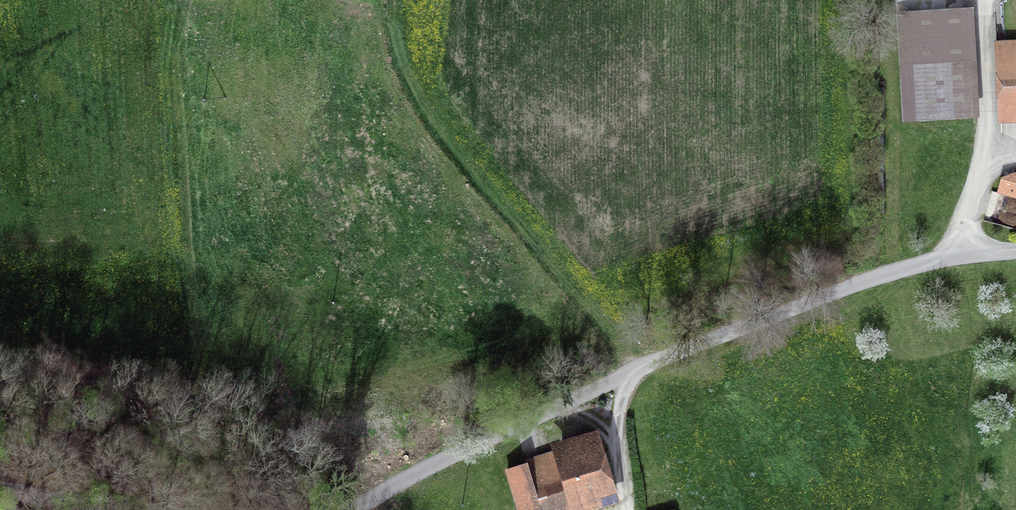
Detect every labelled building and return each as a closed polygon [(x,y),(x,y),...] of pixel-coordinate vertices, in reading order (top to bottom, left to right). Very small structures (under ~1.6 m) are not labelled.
[(902,15),(908,116),(974,112),(968,12),(902,15)] [(996,44),(999,109),(1015,109),(1015,43),(996,44)] [(998,193),(1015,198),(1015,174),(1013,182),(1002,179),(998,193)] [(519,509),(548,509),(614,490),(599,442),(507,470),(519,509)]
